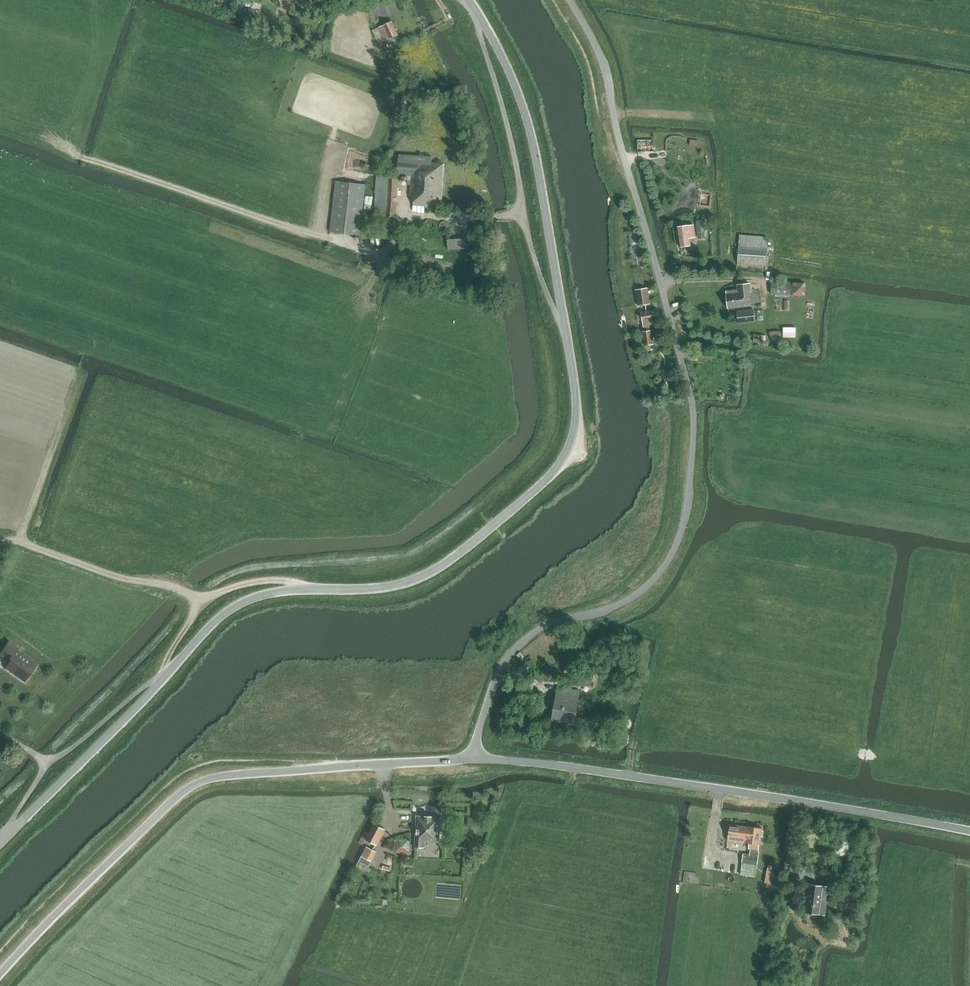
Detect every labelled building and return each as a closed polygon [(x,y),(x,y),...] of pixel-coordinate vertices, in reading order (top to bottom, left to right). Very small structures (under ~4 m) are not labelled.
[(379,27),(385,40),(398,35),(392,22),(379,27)] [(638,140),(638,152),(654,152),(654,140),(638,140)] [(444,163),(432,162),(432,157),(399,155),(399,160),(398,160),(397,175),(411,176),(410,201),(414,202),(414,204),(441,206),(444,163)] [(374,215),(396,216),(398,177),(389,177),(389,176),(377,176),(374,215)] [(330,232),(360,235),(366,184),(336,181),(330,232)] [(697,206),(712,207),(712,196),(698,195),(697,206)] [(696,220),(697,233),(710,232),(710,226),(709,224),(711,223),(711,219),(696,220)] [(677,227),(679,247),(691,245),(690,238),(695,237),(693,224),(677,227)] [(401,244),(410,246),(412,235),(404,233),(401,244)] [(737,263),(765,265),(767,237),(740,235),(737,263)] [(448,239),(449,249),(469,248),(468,238),(448,239)] [(771,294),(805,296),(805,284),(772,282),(771,294)] [(727,294),(728,308),(751,306),(750,292),(751,292),(750,284),(737,285),(738,290),(727,291),(727,294)] [(636,290),(638,306),(650,304),(648,288),(636,290)] [(737,311),(738,323),(755,321),(754,312),(754,309),(737,311)] [(641,312),(644,329),(660,326),(657,310),(641,312)] [(806,328),(815,329),(815,320),(806,320),(806,328)] [(784,337),(796,337),(796,328),(784,328),(784,337)] [(642,331),(644,345),(654,344),(652,330),(642,331)] [(664,379),(668,385),(674,381),(670,375),(664,379)] [(8,662),(5,667),(25,681),(36,664),(16,650),(17,648),(8,641),(0,652),(0,654),(8,660),(8,662)] [(579,682),(591,684),(593,676),(580,673),(579,682)] [(553,717),(575,721),(580,692),(558,688),(553,717)] [(414,846),(425,847),(425,842),(440,842),(441,816),(416,815),(414,846)] [(359,842),(363,844),(366,839),(377,845),(386,829),(373,822),(368,833),(364,831),(359,842)] [(740,875),(755,876),(759,851),(758,851),(759,845),(760,845),(761,836),(763,837),(763,831),(762,830),(762,828),(748,826),(747,827),(730,825),(727,840),(749,843),(748,849),(750,850),(750,854),(743,853),(740,875)] [(394,852),(409,853),(410,838),(395,837),(394,852)] [(359,860),(369,866),(376,851),(366,846),(359,860)] [(392,873),(394,859),(387,858),(385,872),(392,873)] [(766,879),(772,880),(774,865),(769,864),(766,879)] [(805,913),(825,915),(829,887),(809,884),(805,913)] [(839,906),(853,908),(855,892),(842,890),(839,906)]
